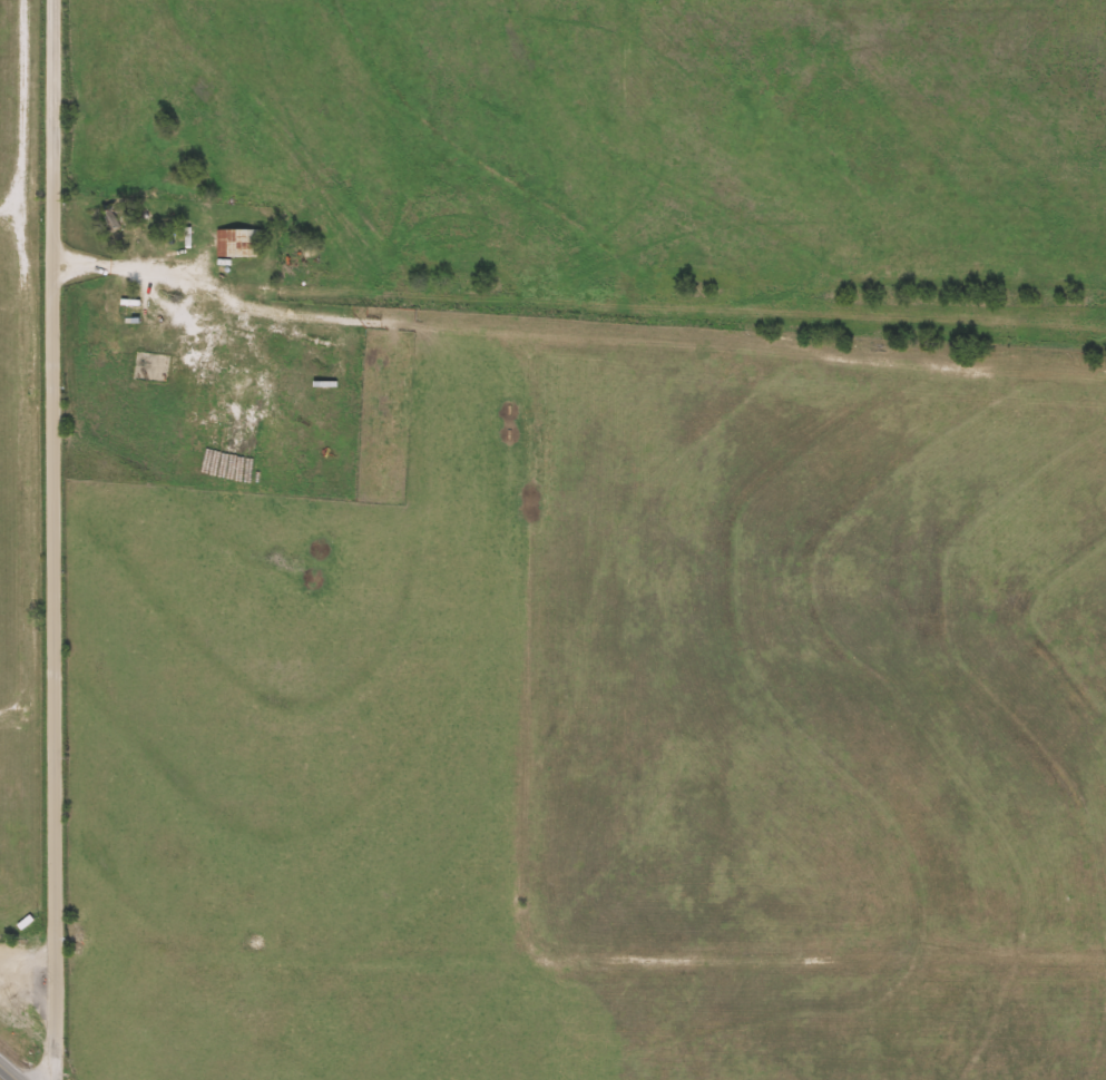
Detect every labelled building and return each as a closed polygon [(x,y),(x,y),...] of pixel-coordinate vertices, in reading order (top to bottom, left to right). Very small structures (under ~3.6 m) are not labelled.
[(217,258),(217,230),(262,230),(262,258),(217,258)]
